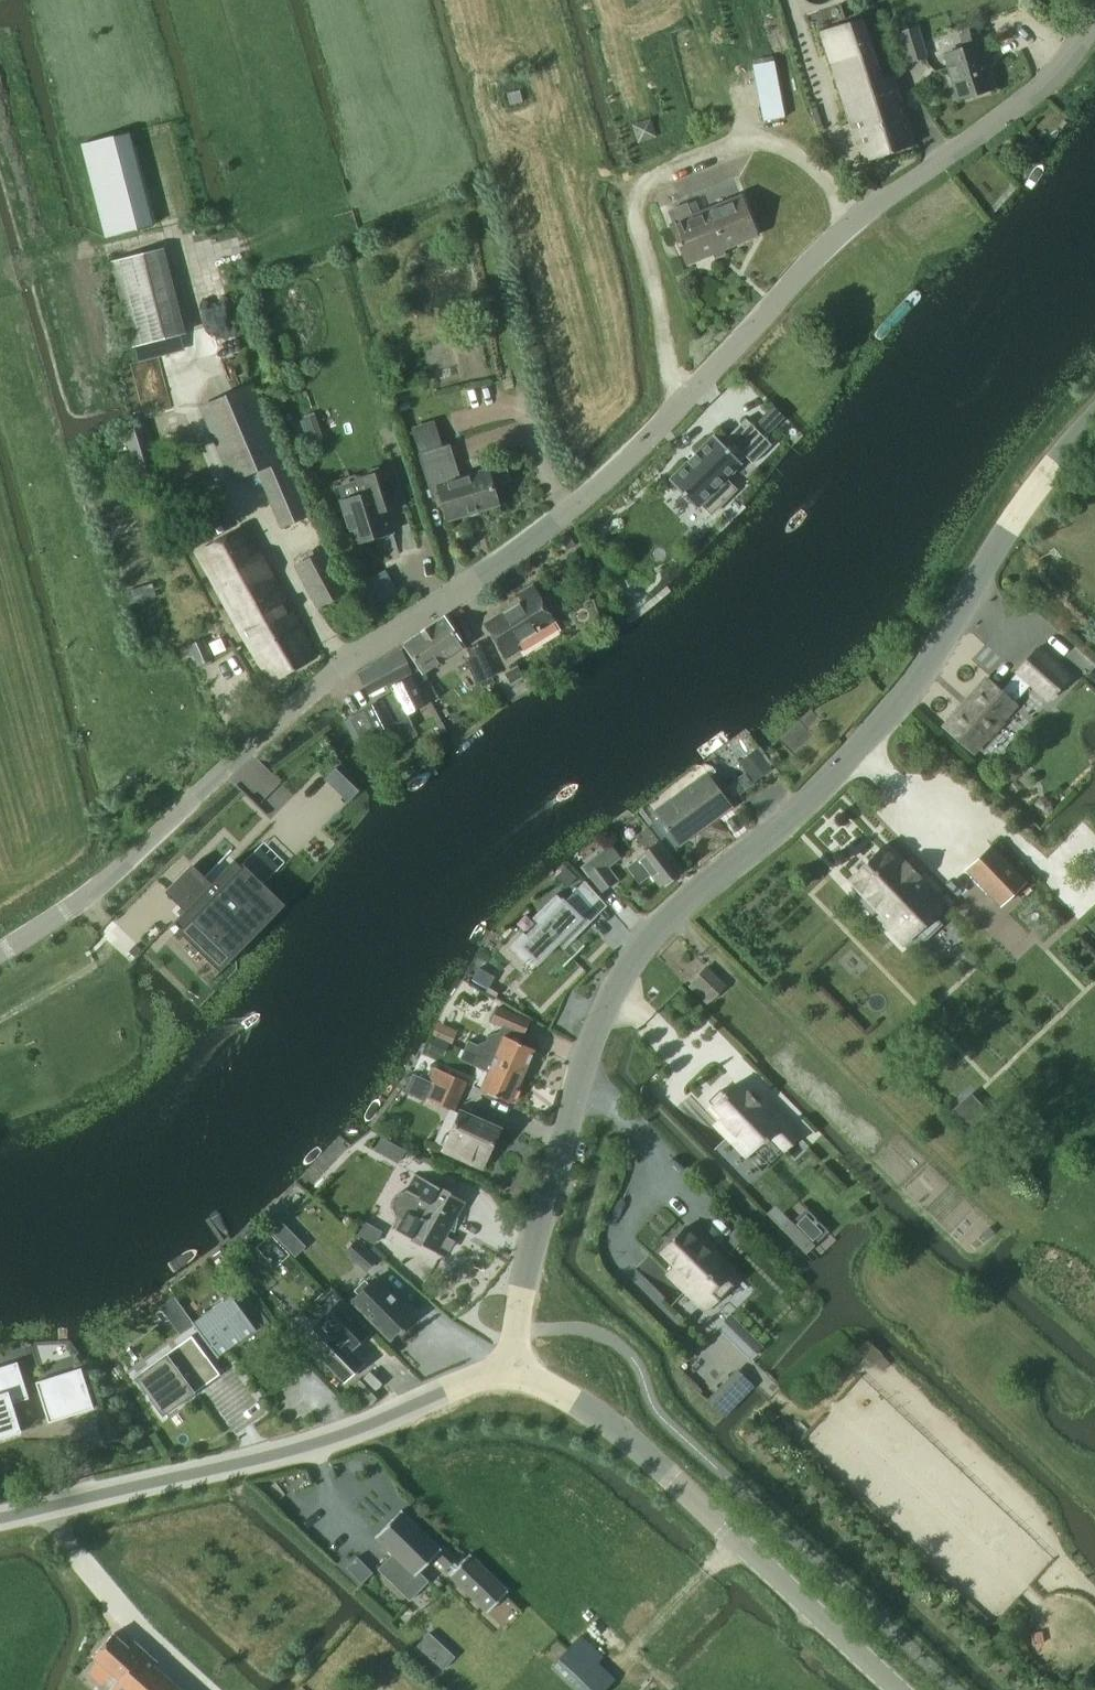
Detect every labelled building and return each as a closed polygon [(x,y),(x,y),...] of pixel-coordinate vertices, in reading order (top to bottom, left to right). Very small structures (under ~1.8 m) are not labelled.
[(915,143),(910,128),(893,77),(883,80),(863,19),(821,33),(863,160),(915,143)] [(900,32),(910,65),(922,61),(912,29),(900,32)] [(961,35),(964,48),(945,54),(959,98),(992,87),(986,68),(988,66),(977,30),(961,35)] [(785,116),(774,60),(753,64),(764,121),(785,116)] [(632,123),(638,143),(656,137),(651,118),(632,123)] [(130,131),(82,144),(106,238),(154,225),(130,131)] [(742,196),(709,209),(725,248),(757,234),(742,196)] [(725,248),(709,209),(693,216),(687,202),(668,211),(674,224),(671,225),(687,263),(725,248)] [(113,259),(135,345),(183,333),(161,247),(113,259)] [(257,472),(280,527),(307,515),(268,424),(252,384),(199,406),(232,483),(257,472)] [(773,406),(757,422),(769,434),(785,418),(785,417),(774,405),(773,406)] [(312,442),(323,438),(316,416),(304,420),(312,442)] [(670,478),(669,479),(698,508),(702,504),(711,513),(736,489),(727,480),(748,458),(753,463),(772,444),(746,418),(727,437),(729,440),(724,445),(714,435),(713,436),(671,479),(670,478)] [(450,444),(419,454),(433,501),(442,498),(449,520),(499,504),(488,469),(461,478),(450,444)] [(386,510),(404,504),(393,467),(357,479),(362,494),(342,501),(355,544),(393,532),(386,510)] [(318,656),(246,525),(198,551),(270,682),(318,656)] [(570,536),(562,542),(568,550),(576,544),(570,536)] [(349,591),(327,548),(294,564),(318,608),(349,591)] [(534,583),(518,593),(522,600),(485,622),(507,659),(521,650),(517,643),(556,620),(534,583)] [(389,682),(391,686),(413,677),(417,685),(429,677),(425,671),(464,646),(445,616),(403,643),(405,647),(359,672),(370,692),(389,682)] [(204,638),(178,650),(180,654),(183,660),(191,656),(193,655),(198,666),(200,665),(205,663),(211,660),(213,659),(204,638)] [(479,644),(467,649),(472,659),(483,654),(479,644)] [(1035,650),(1017,669),(1050,699),(1068,679),(1035,650)] [(525,675),(519,665),(506,672),(511,683),(525,675)] [(365,710),(376,731),(384,727),(388,736),(412,724),(407,713),(427,705),(417,685),(413,677),(391,686),(394,693),(384,698),(385,699),(365,709),(365,710)] [(989,679),(945,728),(971,751),(1015,702),(989,679)] [(365,710),(350,718),(364,746),(380,738),(376,731),(365,710)] [(762,755),(743,768),(745,770),(754,782),(772,769),(762,755)] [(336,767),(325,778),(331,784),(342,773),(336,767)] [(655,810),(660,816),(680,844),(732,806),(707,772),(655,810)] [(1047,814),(1049,813),(1051,811),(1052,809),(1052,808),(1052,805),(1052,802),(1051,801),(1049,799),(1047,798),(1045,797),(1043,797),(1041,798),(1039,799),(1038,800),(1036,802),(1036,804),(1035,806),(1036,808),(1037,811),(1038,812),(1040,814),(1042,815),(1045,815),(1047,814)] [(647,849),(638,856),(661,886),(682,870),(650,826),(637,836),(647,849)] [(611,843),(581,866),(601,892),(619,879),(610,867),(621,858),(611,843)] [(917,932),(927,943),(944,927),(934,916),(943,907),(917,880),(922,875),(908,860),(903,865),(884,845),(848,879),(865,896),(860,901),(872,913),(877,909),(907,941),(917,932)] [(966,870),(1001,906),(1026,881),(992,845),(966,870)] [(188,868),(167,890),(186,908),(174,920),(197,942),(206,933),(233,958),(234,959),(270,922),(285,907),(283,905),(235,858),(207,887),(188,868)] [(567,867),(558,876),(568,887),(577,877),(567,867)] [(507,948),(523,964),(531,957),(537,963),(553,946),(560,953),(592,921),(591,921),(587,924),(581,918),(600,899),(604,902),(605,901),(584,881),(564,901),(556,894),(533,918),(540,926),(529,937),(523,932),(507,948)] [(707,964),(691,981),(710,1001),(726,983),(707,964)] [(187,1004),(178,1013),(188,1022),(196,1013),(187,1004)] [(469,1040),(465,1049),(524,1076),(536,1049),(522,1043),(524,1036),(531,1019),(501,1006),(499,1005),(498,1008),(491,1021),(502,1026),(499,1032),(498,1032),(489,1035),(486,1041),(478,1044),(469,1040)] [(512,1103),(524,1076),(465,1049),(461,1058),(489,1071),(481,1088),(512,1103)] [(436,1067),(429,1081),(462,1095),(467,1081),(436,1067)] [(456,1110),(462,1095),(429,1081),(423,1096),(456,1110)] [(714,1123),(728,1138),(736,1130),(755,1149),(770,1135),(785,1150),(799,1136),(764,1099),(760,1103),(748,1091),(745,1094),(735,1084),(725,1094),(721,1090),(710,1100),(714,1104),(713,1105),(723,1116),(714,1123)] [(500,1130),(459,1111),(443,1150),(483,1168),(485,1164),(489,1164),(492,1155),(491,1152),(500,1130)] [(398,1146),(391,1158),(399,1163),(406,1150),(398,1146)] [(416,1173),(408,1189),(405,1189),(402,1189),(400,1190),(397,1192),(395,1194),(393,1196),(392,1199),(391,1201),(390,1204),(390,1207),(391,1210),(392,1212),(394,1216),(401,1220),(396,1228),(446,1256),(456,1240),(448,1235),(467,1202),(416,1173)] [(783,1230),(806,1254),(816,1245),(793,1220),(783,1230)] [(281,1221),(271,1231),(281,1241),(292,1231),(281,1221)] [(358,1234),(375,1244),(383,1231),(366,1221),(358,1234)] [(983,1234),(988,1239),(995,1232),(990,1226),(983,1234)] [(686,1227),(661,1252),(675,1265),(667,1273),(685,1291),(707,1312),(715,1305),(743,1276),(703,1236),(699,1240),(686,1227)] [(355,1241),(346,1252),(366,1270),(376,1259),(355,1241)] [(193,1322),(217,1356),(271,1318),(242,1278),(228,1289),(232,1294),(193,1322)] [(354,1299),(391,1337),(413,1316),(375,1278),(354,1299)] [(370,1330),(340,1298),(302,1334),(344,1379),(364,1361),(354,1351),(373,1334),(370,1330)] [(184,1310),(170,1319),(180,1333),(191,1325),(192,1321),(184,1310)] [(731,1314),(718,1327),(751,1359),(764,1346),(731,1314)] [(196,1392),(182,1374),(207,1356),(192,1336),(135,1377),(163,1415),(174,1407),(174,1408),(196,1392)] [(0,1368),(0,1438),(22,1431),(13,1403),(29,1398),(18,1362),(0,1368)] [(709,1401),(725,1416),(754,1385),(738,1370),(709,1401)] [(75,1383),(58,1389),(66,1416),(84,1411),(94,1408),(85,1380),(75,1383)] [(381,1568),(411,1597),(427,1581),(418,1571),(435,1554),(448,1566),(456,1558),(443,1546),(439,1550),(401,1512),(378,1536),(395,1553),(381,1568)] [(451,1576),(452,1575),(488,1610),(486,1611),(488,1612),(508,1591),(509,1591),(507,1590),(506,1591),(471,1556),(472,1555),(471,1554),(469,1555),(450,1575),(451,1576)] [(347,1567),(362,1582),(373,1571),(358,1556),(347,1567)] [(158,1661),(135,1640),(129,1646),(114,1633),(94,1655),(120,1679),(112,1689),(113,1689),(183,1689),(155,1665),(158,1661)] [(429,1633),(417,1645),(443,1669),(456,1656),(429,1633)] [(555,1662),(585,1689),(604,1689),(614,1680),(574,1642),(555,1662)]
